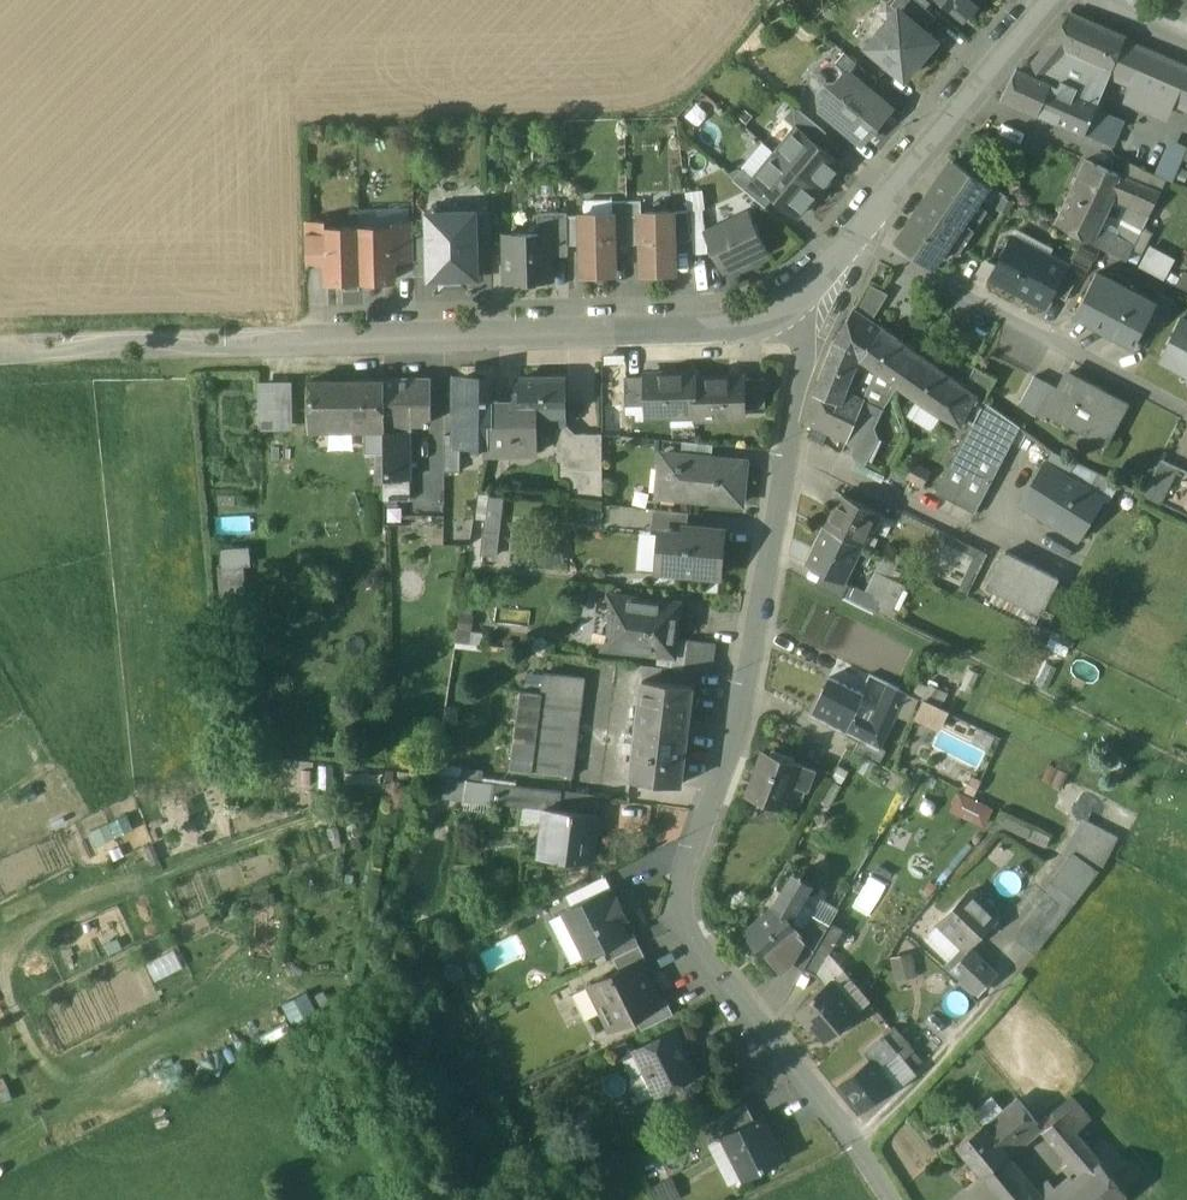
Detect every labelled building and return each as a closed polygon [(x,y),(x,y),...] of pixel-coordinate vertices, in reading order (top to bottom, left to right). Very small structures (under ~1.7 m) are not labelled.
[(915,0),(895,0),(890,6),(897,12),(898,11),(924,33),(936,18),(925,9),(915,0)] [(925,9),(932,0),(915,0),(925,9)] [(963,20),(980,0),(939,0),(963,20)] [(924,33),(898,11),(897,12),(867,48),(904,79),(935,42),(924,33)] [(1123,37),(1071,16),(1055,37),(1064,46),(1063,51),(1108,71),(1121,40),(1123,37)] [(1055,37),(1030,67),(1046,74),(1063,51),(1064,46),(1055,37)] [(1121,40),(1108,71),(1107,74),(1131,84),(1124,100),(1168,118),(1175,102),(1186,107),(1186,68),(1121,40)] [(1063,51),(1046,74),(1041,80),(1049,84),(1095,103),(1107,74),(1108,71),(1063,51)] [(877,81),(844,54),(834,64),(847,75),(868,92),(877,81)] [(1028,67),(1025,74),(1017,70),(1003,101),(1036,115),(1049,84),(1041,80),(1046,74),(1030,67),(1028,67)] [(868,92),(847,75),(833,92),(820,93),(821,107),(832,116),(829,121),(842,132),(845,127),(861,141),(888,109),(868,92)] [(1095,103),(1049,84),(1036,115),(1082,134),(1091,113),(1095,103)] [(827,135),(794,108),(784,120),(795,129),(797,128),(818,146),(827,135)] [(1104,119),(1091,113),(1082,134),(1095,140),(1104,119)] [(1120,122),(1105,116),(1104,119),(1095,140),(1109,146),(1120,122)] [(818,146),(797,128),(795,129),(775,154),(819,191),(841,165),(818,146)] [(819,191),(775,154),(754,179),(753,180),(774,198),(797,217),(819,191)] [(988,185),(953,161),(898,243),(934,267),(946,249),(959,258),(988,213),(975,205),(988,185)] [(1119,177),(1084,162),(1056,227),(1095,246),(1100,234),(1102,230),(1095,227),(1110,192),(1134,202),(1141,187),(1118,178),(1119,177)] [(754,179),(743,169),(733,181),(765,208),(774,198),(753,180),(754,179)] [(1158,194),(1141,187),(1134,202),(1150,209),(1155,200),(1158,194)] [(1131,249),(1125,260),(1154,274),(1183,215),(1155,200),(1150,209),(1141,228),(1131,249)] [(626,202),(612,203),(612,215),(613,246),(627,245),(626,202)] [(640,202),(626,202),(627,245),(641,245),(641,214),(640,202)] [(475,212),(469,206),(460,207),(455,213),(447,213),(441,207),(433,207),(427,213),(427,235),(428,276),(429,280),(477,278),(476,243),(475,213),(475,212)] [(703,210),(687,212),(691,241),(693,256),(708,254),(705,234),(706,234),(703,210)] [(687,212),(672,214),(673,243),(691,241),(687,212)] [(489,213),(475,213),(476,243),(490,243),(489,213)] [(566,213),(537,214),(537,235),(550,235),(551,257),(567,257),(566,217),(566,213)] [(743,213),(736,216),(735,220),(706,234),(705,234),(723,272),(765,252),(753,227),(755,223),(752,216),(743,213)] [(672,214),(641,214),(641,245),(642,274),(674,273),(673,243),(672,214)] [(612,215),(581,215),(581,217),(582,246),(582,275),(613,274),(613,246),(612,215)] [(581,217),(566,217),(567,246),(582,246),(581,217)] [(324,222),(304,223),(305,264),(325,263),(325,229),(324,222)] [(413,222),(392,223),(392,228),(393,261),(414,261),(413,235),(413,222)] [(392,228),(358,229),(360,281),(393,281),(393,261),(392,228)] [(358,229),(325,229),(325,263),(326,282),(360,281),(358,229)] [(1113,240),(1100,234),(1095,246),(1107,252),(1113,240)] [(428,276),(427,235),(413,235),(414,261),(414,276),(428,276)] [(537,235),(504,236),(506,282),(551,280),(551,257),(550,235),(537,235)] [(1013,238),(991,278),(1046,308),(1053,294),(1068,267),(1013,238)] [(1131,249),(1113,240),(1107,252),(1125,260),(1131,249)] [(1068,267),(1053,294),(1065,301),(1080,274),(1068,267)] [(1172,286),(1180,290),(1186,294),(1186,273),(1181,270),(1172,286)] [(1129,290),(1097,273),(1074,315),(1134,347),(1147,323),(1156,305),(1155,304),(1154,307),(1128,293),(1129,290)] [(1174,301),(1161,294),(1155,304),(1156,305),(1147,323),(1159,329),(1174,301)] [(882,329),(853,310),(833,348),(854,358),(861,361),(882,329)] [(1180,327),(1183,320),(1181,319),(1160,360),(1186,374),(1186,330),(1180,327)] [(918,356),(882,329),(861,361),(875,370),(875,371),(891,383),(898,387),(918,356)] [(854,358),(833,348),(814,398),(807,423),(846,442),(860,408),(863,401),(862,401),(843,393),(854,358)] [(948,377),(918,356),(898,387),(928,408),(948,377)] [(996,381),(974,369),(964,388),(975,396),(984,402),(996,381)] [(875,371),(862,401),(863,401),(860,408),(876,416),(891,383),(875,371)] [(694,375),(647,377),(648,406),(648,416),(696,414),(695,381),(694,375)] [(1124,404),(1068,375),(1060,391),(1048,412),(1104,441),(1124,404)] [(647,377),(624,378),(625,407),(648,406),(647,377)] [(964,388),(948,377),(928,408),(960,427),(963,420),(975,396),(964,388)] [(1060,391),(1034,377),(1019,405),(1045,419),(1048,412),(1060,391)] [(566,416),(565,378),(520,379),(520,403),(520,415),(520,417),(536,417),(536,426),(544,426),(544,417),(566,416)] [(743,379),(695,381),(696,414),(696,419),(744,418),(744,409),(743,380),(743,379)] [(764,379),(743,380),(744,409),(765,408),(764,379)] [(432,421),(431,380),(383,381),(383,422),(432,421)] [(490,403),(490,380),(460,380),(461,435),(461,441),(487,440),(493,403),(490,403)] [(330,394),(330,381),(308,382),(308,395),(330,394)] [(349,426),(348,381),(330,381),(330,394),(330,426),(349,426)] [(383,381),(348,381),(349,426),(365,426),(383,425),(383,422),(383,381)] [(292,428),(291,386),(260,387),(260,429),(292,428)] [(330,426),(330,394),(308,395),(309,426),(330,426)] [(1019,429),(975,396),(963,420),(972,425),(935,494),(975,514),(1019,429)] [(520,415),(520,403),(493,403),(487,440),(486,453),(514,453),(513,415),(520,415)] [(860,408),(846,442),(861,448),(876,416),(860,408)] [(520,415),(513,415),(514,453),(536,453),(536,426),(536,417),(520,417),(520,415)] [(566,426),(566,416),(544,417),(544,426),(566,426)] [(383,431),(383,425),(365,426),(366,453),(383,453),(384,453),(383,431)] [(405,431),(383,431),(384,453),(406,453),(405,431)] [(601,435),(565,434),(564,470),(581,470),(580,499),(600,500),(601,435)] [(461,435),(446,435),(446,471),(461,471),(461,441),(461,435)] [(713,445),(682,442),(681,456),(712,459),(713,445)] [(406,462),(406,453),(384,453),(383,453),(383,462),(406,462)] [(1053,453),(1025,496),(1045,508),(1065,476),(1071,468),(1073,464),(1055,455),(1053,453)] [(712,459),(681,456),(680,463),(662,462),(660,488),(692,491),(692,499),(741,503),(745,462),(712,459)] [(1161,460),(1143,496),(1161,505),(1178,468),(1161,460)] [(406,462),(383,462),(383,480),(411,480),(411,462),(406,462)] [(1091,471),(1074,463),(1073,464),(1071,468),(1088,477),(1091,471)] [(1088,477),(1071,468),(1065,476),(1082,487),(1088,477)] [(1119,484),(1091,471),(1088,477),(1082,487),(1102,500),(1101,501),(1107,504),(1119,484)] [(1082,487),(1065,476),(1045,508),(1039,517),(1076,541),(1101,501),(1102,500),(1082,487)] [(411,480),(383,480),(384,500),(411,500),(411,480)] [(475,492),(472,517),(481,518),(477,559),(494,560),(500,494),(475,492)] [(883,516),(842,496),(826,529),(860,547),(869,530),(874,533),(883,516)] [(1045,508),(1025,496),(1019,505),(1039,517),(1045,508)] [(688,514),(655,510),(653,534),(660,535),(661,534),(682,536),(683,529),(686,529),(688,514)] [(682,536),(661,534),(660,535),(657,571),(719,577),(723,533),(686,529),(683,529),(682,536)] [(860,547),(826,529),(808,566),(823,573),(842,583),(843,582),(860,547)] [(932,566),(941,569),(947,551),(971,560),(976,546),(943,535),(932,566)] [(248,553),(224,554),(227,617),(245,616),(242,568),(248,568),(248,553)] [(1058,580),(1005,554),(987,588),(1041,615),(1058,580)] [(883,558),(870,584),(885,592),(878,606),(891,612),(904,585),(891,579),(898,565),(883,558)] [(865,593),(843,582),(842,583),(823,573),(816,587),(874,615),(878,606),(885,592),(870,584),(865,593)] [(677,604),(611,598),(606,647),(672,653),(677,604)] [(715,644),(689,641),(685,671),(694,672),(712,674),(715,644)] [(685,671),(663,668),(661,682),(693,685),(694,672),(685,671)] [(661,682),(643,680),(637,725),(687,731),(693,685),(661,682)] [(862,696),(830,680),(812,716),(844,732),(853,716),(862,696)] [(905,692),(889,684),(882,699),(898,707),(905,692)] [(583,699),(520,690),(510,770),(572,778),(583,699)] [(882,699),(875,717),(890,724),(898,707),(882,699)] [(948,713),(923,702),(918,712),(942,724),(948,713)] [(886,732),(853,716),(844,732),(858,740),(878,750),(879,748),(886,732)] [(687,731),(637,725),(631,780),(681,786),(687,731)] [(878,750),(858,740),(852,753),(877,766),(885,751),(879,748),(878,750)] [(800,767),(763,753),(747,798),(784,811),(800,767)] [(800,767),(784,811),(798,816),(814,771),(800,767)] [(485,809),(486,778),(436,777),(435,795),(458,796),(458,808),(485,809)] [(487,800),(537,804),(538,785),(489,782),(487,800)] [(598,799),(561,794),(559,809),(597,814),(598,799)] [(952,815),(983,829),(991,813),(960,799),(952,815)] [(559,809),(551,808),(545,857),(590,863),(597,814),(559,809)] [(1002,813),(997,825),(1042,847),(1048,835),(1002,813)] [(125,815),(90,828),(95,840),(129,827),(125,815)] [(1074,860),(1096,877),(1115,842),(1083,824),(1067,856),(1074,860)] [(1057,890),(1076,905),(1096,877),(1074,860),(1053,886),(1057,890)] [(808,886),(793,877),(783,893),(798,902),(799,901),(808,886)] [(1057,890),(1016,941),(1035,956),(1076,905),(1057,890)] [(996,918),(970,892),(938,925),(966,950),(996,918)] [(605,893),(564,913),(579,943),(587,939),(594,952),(607,946),(626,936),(619,921),(625,918),(616,900),(610,904),(605,893)] [(798,902),(783,893),(776,906),(788,920),(798,902)] [(815,911),(799,901),(798,902),(788,920),(801,935),(812,915),(815,911)] [(776,906),(745,933),(756,946),(754,948),(764,960),(767,959),(769,962),(781,952),(786,958),(795,951),(804,939),(801,935),(788,920),(776,906)] [(579,943),(564,913),(550,919),(573,963),(594,952),(587,939),(579,943)] [(812,915),(801,935),(804,939),(795,951),(786,958),(803,970),(829,925),(812,915)] [(829,925),(803,970),(816,978),(842,933),(829,925)] [(626,936),(607,946),(614,959),(639,946),(633,933),(626,936)] [(639,946),(614,959),(620,972),(639,962),(640,963),(646,960),(639,946)] [(152,979),(180,968),(173,950),(145,961),(152,979)] [(887,957),(893,981),(914,975),(907,951),(887,957)] [(971,951),(953,972),(979,995),(997,975),(971,951)] [(620,972),(589,987),(602,1013),(610,1030),(635,1017),(661,1004),(660,1003),(640,963),(639,962),(620,972)] [(857,1014),(829,980),(810,995),(812,997),(795,1012),(808,1028),(812,1025),(826,1041),(857,1014)] [(589,987),(574,995),(587,1020),(602,1013),(589,987)] [(661,1004),(635,1017),(641,1031),(673,1015),(666,1000),(660,1003),(661,1004)] [(675,1031),(635,1050),(645,1071),(655,1092),(657,1094),(696,1075),(675,1031)] [(894,1049),(881,1033),(864,1053),(869,1059),(871,1058),(876,1064),(894,1049)] [(869,1059),(840,1086),(861,1111),(893,1085),(876,1064),(871,1058),(869,1059)] [(909,1066),(900,1073),(907,1082),(916,1074),(909,1066)] [(645,1071),(630,1079),(640,1100),(655,1092),(645,1071)] [(696,1075),(657,1094),(665,1110),(704,1091),(696,1075)] [(1072,1098),(1039,1125),(1040,1127),(1042,1125),(1046,1130),(1062,1116),(1077,1104),(1072,1098)] [(1018,1100),(986,1127),(984,1123),(957,1146),(981,1175),(1003,1157),(1040,1127),(1039,1125),(1018,1100)] [(1138,1177),(1077,1104),(1062,1116),(1102,1164),(1123,1189),(1138,1177)] [(746,1105),(707,1124),(716,1142),(724,1139),(723,1137),(754,1122),(746,1105)] [(1062,1116),(1046,1130),(1074,1164),(1085,1177),(1102,1164),(1062,1116)] [(754,1122),(723,1137),(724,1139),(743,1178),(780,1160),(760,1119),(754,1122)] [(1003,1157),(981,1175),(1002,1199),(1038,1199),(1003,1157)] [(1056,1199),(1120,1199),(1127,1194),(1123,1189),(1102,1164),(1085,1177),(1076,1184),(1056,1199)] [(1085,1177),(1074,1164),(1065,1171),(1076,1184),(1085,1177)]
